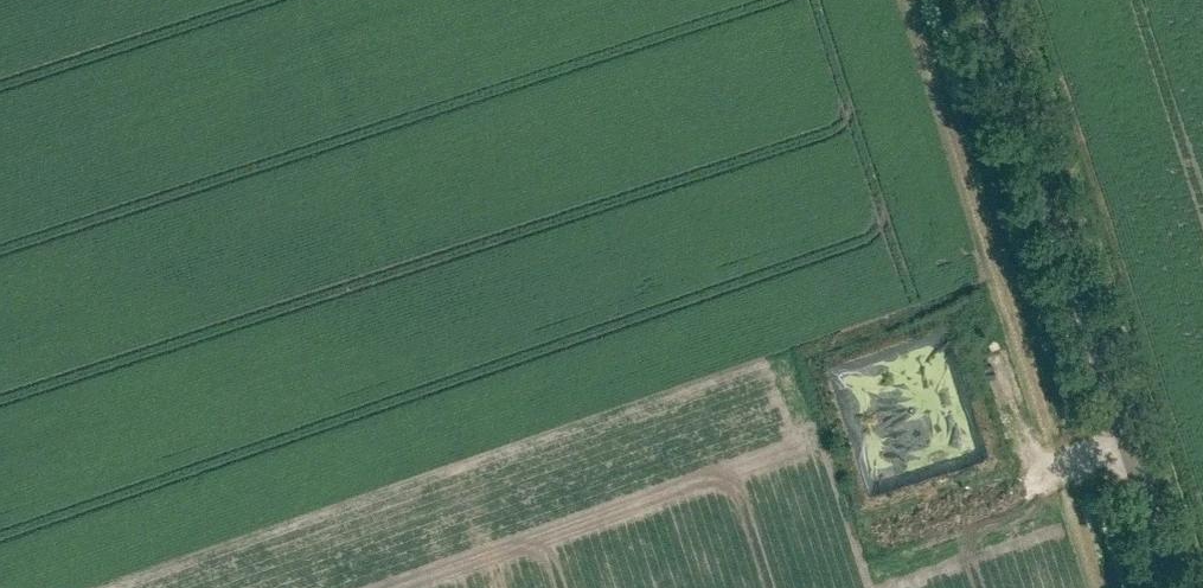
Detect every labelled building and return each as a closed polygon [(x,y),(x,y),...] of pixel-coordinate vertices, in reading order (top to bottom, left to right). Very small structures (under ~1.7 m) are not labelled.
[(934,424),(933,417),(883,423),(889,473),(915,470),(913,450),(928,448),(925,426),(934,424)]
